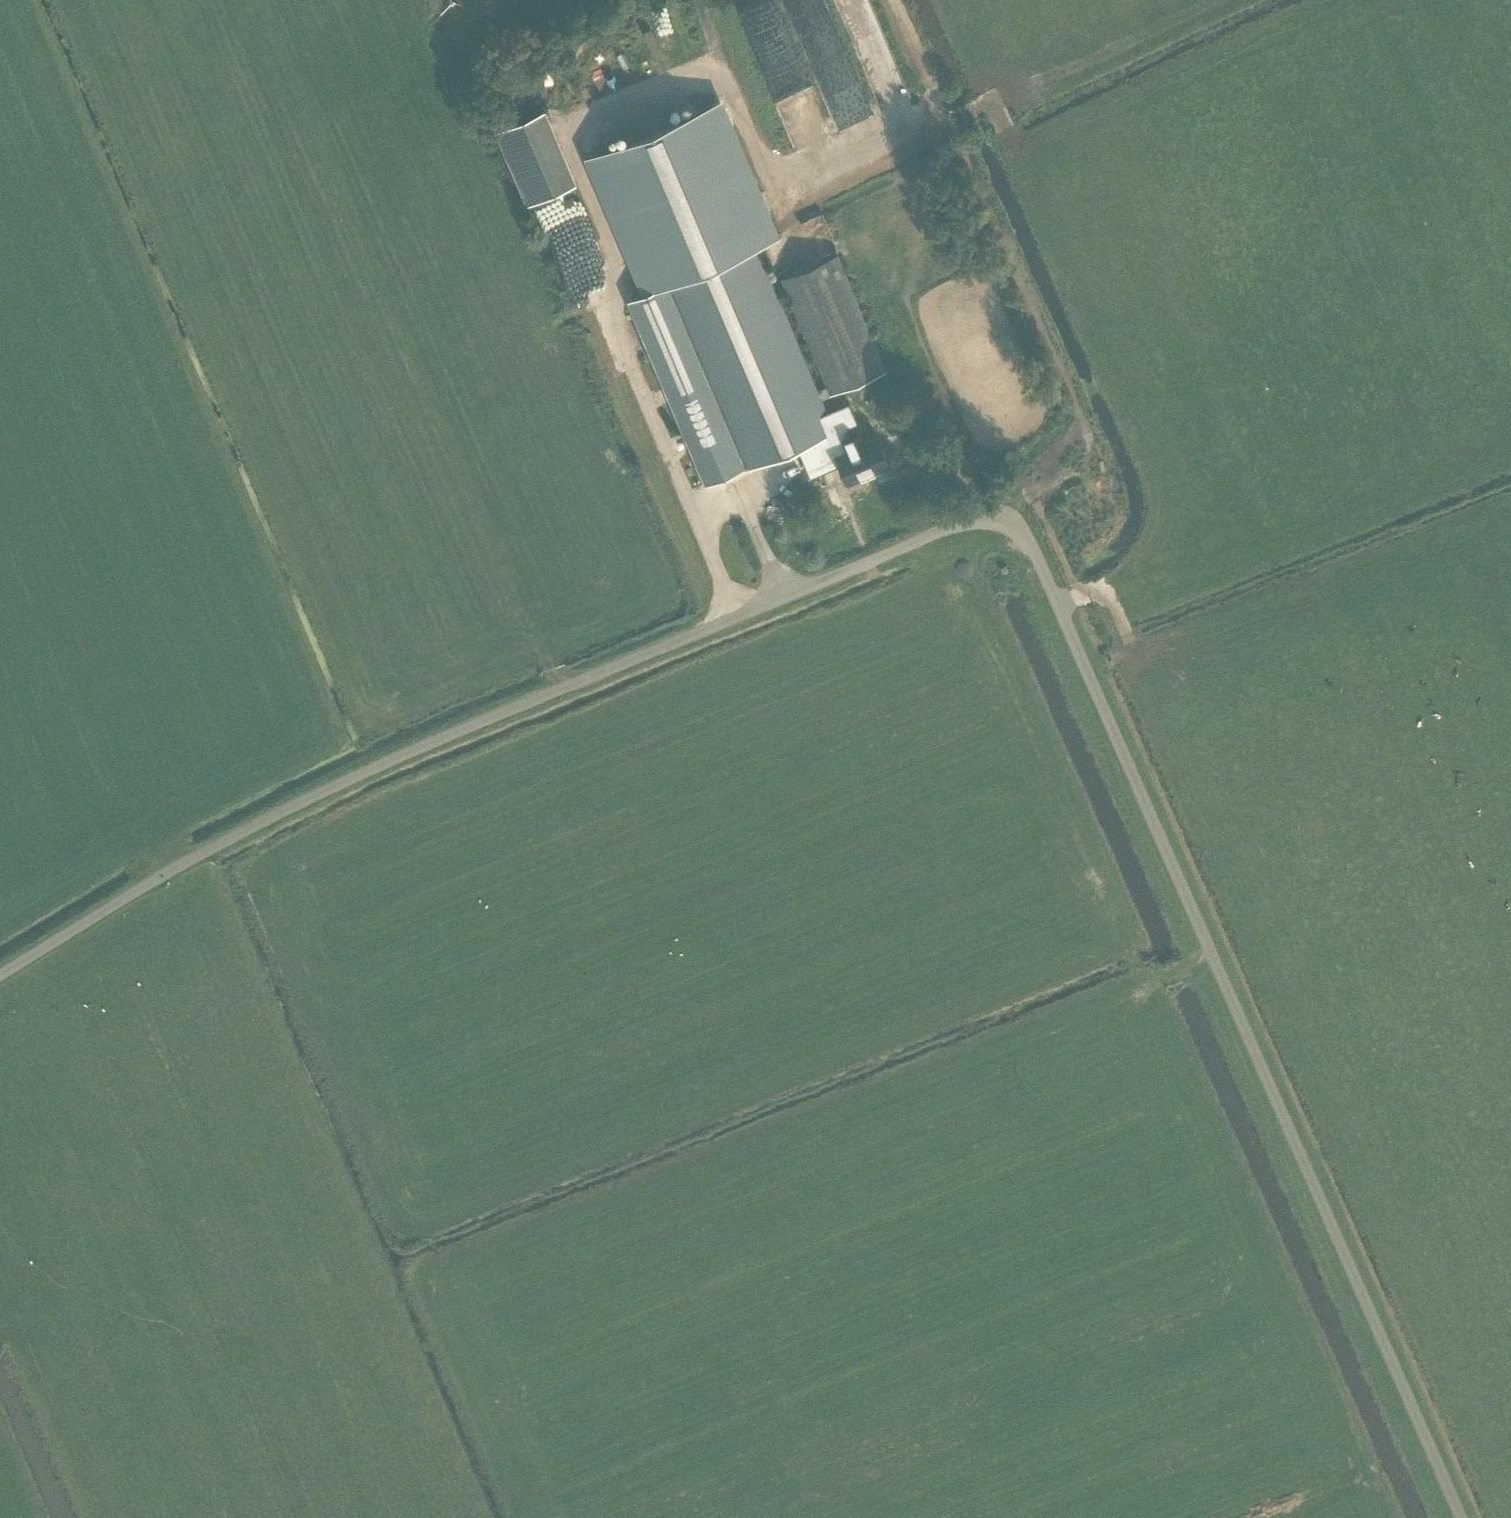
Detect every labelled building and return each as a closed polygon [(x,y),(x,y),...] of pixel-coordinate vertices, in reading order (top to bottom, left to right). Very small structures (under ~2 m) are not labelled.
[(856,72),(824,86),(830,99),(862,85),(856,72)] [(849,482),(891,464),(879,436),(853,447),(844,426),(836,429),(822,397),(888,370),(839,255),(782,279),(827,386),(819,389),(759,246),(768,243),(707,97),(589,146),(647,286),(667,278),(669,283),(632,299),(629,300),(655,360),(707,483),(745,467),(746,468),(798,447),(807,469),(838,455),(849,482)] [(542,109),(496,130),(528,203),(574,183),(542,109)] [(551,230),(546,217),(538,220),(543,233),(551,230)] [(632,299),(629,293),(591,309),(618,375),(655,360),(629,300),(632,299)]
